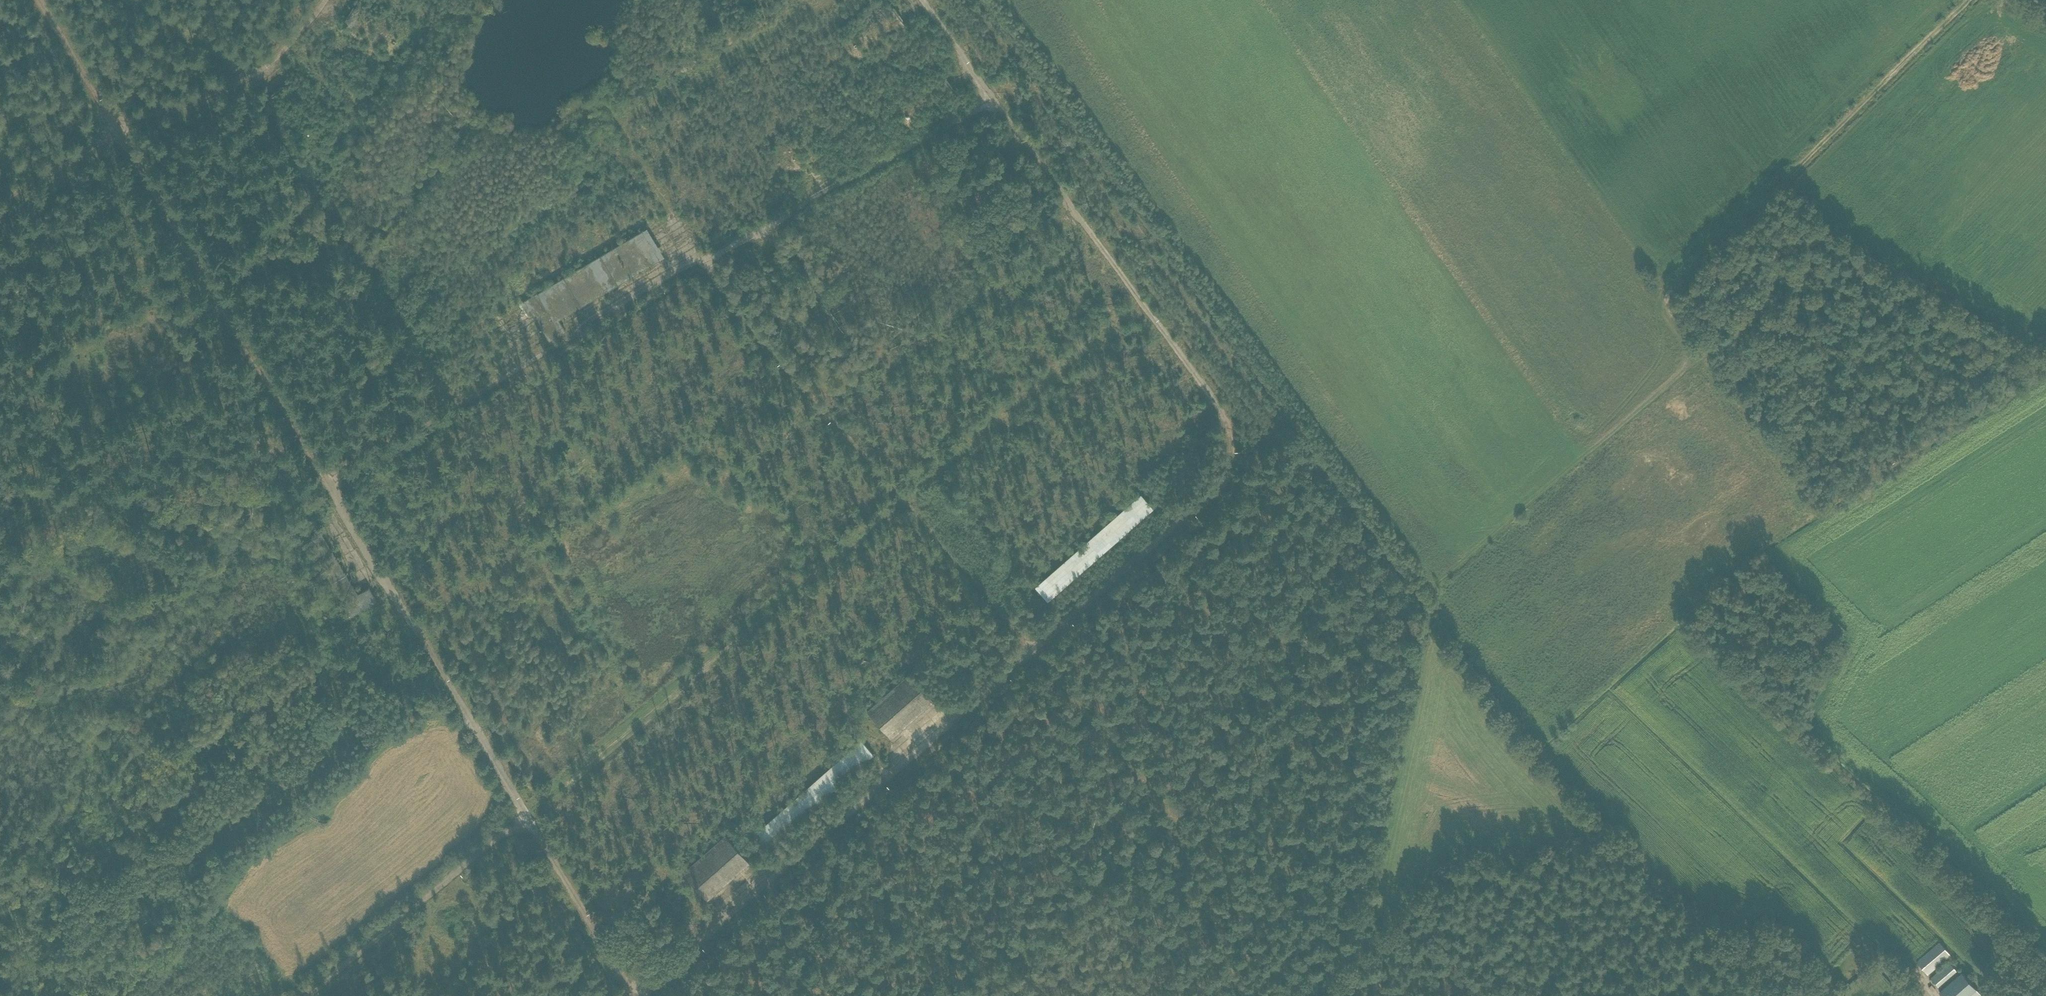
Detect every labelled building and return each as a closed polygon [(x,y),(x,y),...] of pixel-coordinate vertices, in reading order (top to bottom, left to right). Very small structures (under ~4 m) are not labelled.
[(646,228),(520,303),(529,317),(533,315),(549,342),(566,332),(559,320),(664,257),(646,228)] [(833,458),(822,467),(826,473),(837,464),(833,458)] [(1140,494),(1035,587),(1047,601),(1153,509),(1140,494)] [(909,673),(866,711),(891,739),(934,701),(909,673)] [(760,829),(755,833),(767,847),(772,843),(873,754),(861,740),(760,829)] [(725,836),(682,873),(707,901),(749,864),(725,836)] [(1437,879),(1446,871),(1441,866),(1432,874),(1437,879)] [(1917,961),(1928,974),(1951,955),(1940,941),(1917,961)] [(1949,963),(1931,978),(1939,987),(1956,971),(1949,963)] [(1962,972),(1939,992),(1943,995),(1981,995),(1982,995),(1962,972)] [(1910,983),(1901,974),(1891,983),(1900,992),(1910,983)]
